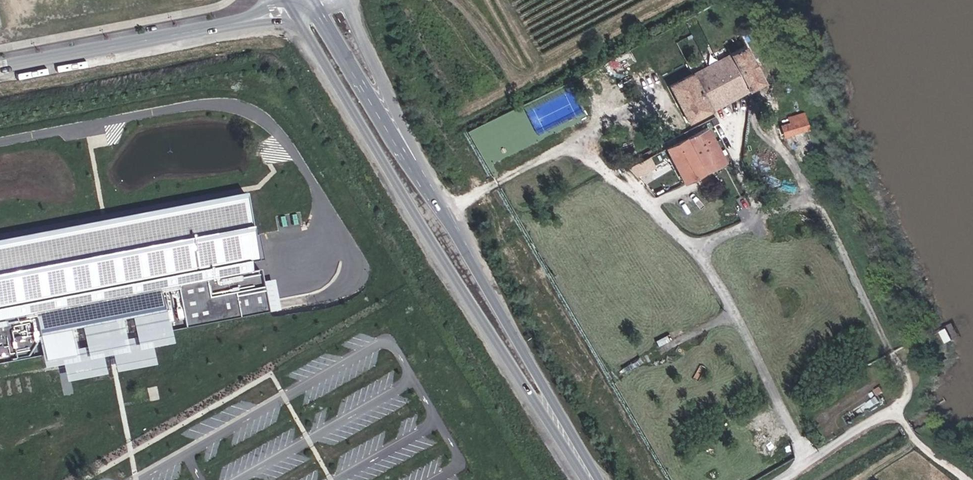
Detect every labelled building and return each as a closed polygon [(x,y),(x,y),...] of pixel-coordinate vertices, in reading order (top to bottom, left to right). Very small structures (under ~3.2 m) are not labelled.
[(728,61),(744,52),(742,48),(725,57),(728,61)] [(763,89),(744,52),(728,61),(747,98),(763,89)] [(747,98),(728,61),(716,67),(665,93),(684,131),(747,98)] [(804,125),(780,136),(787,149),(811,137),(804,125)] [(675,149),(692,182),(727,164),(729,169),(735,165),(723,138),(715,141),(710,131),(675,149)] [(636,177),(657,166),(652,155),(631,166),(636,177)] [(0,247),(0,356),(278,314),(276,303),(256,197),(0,247)]
